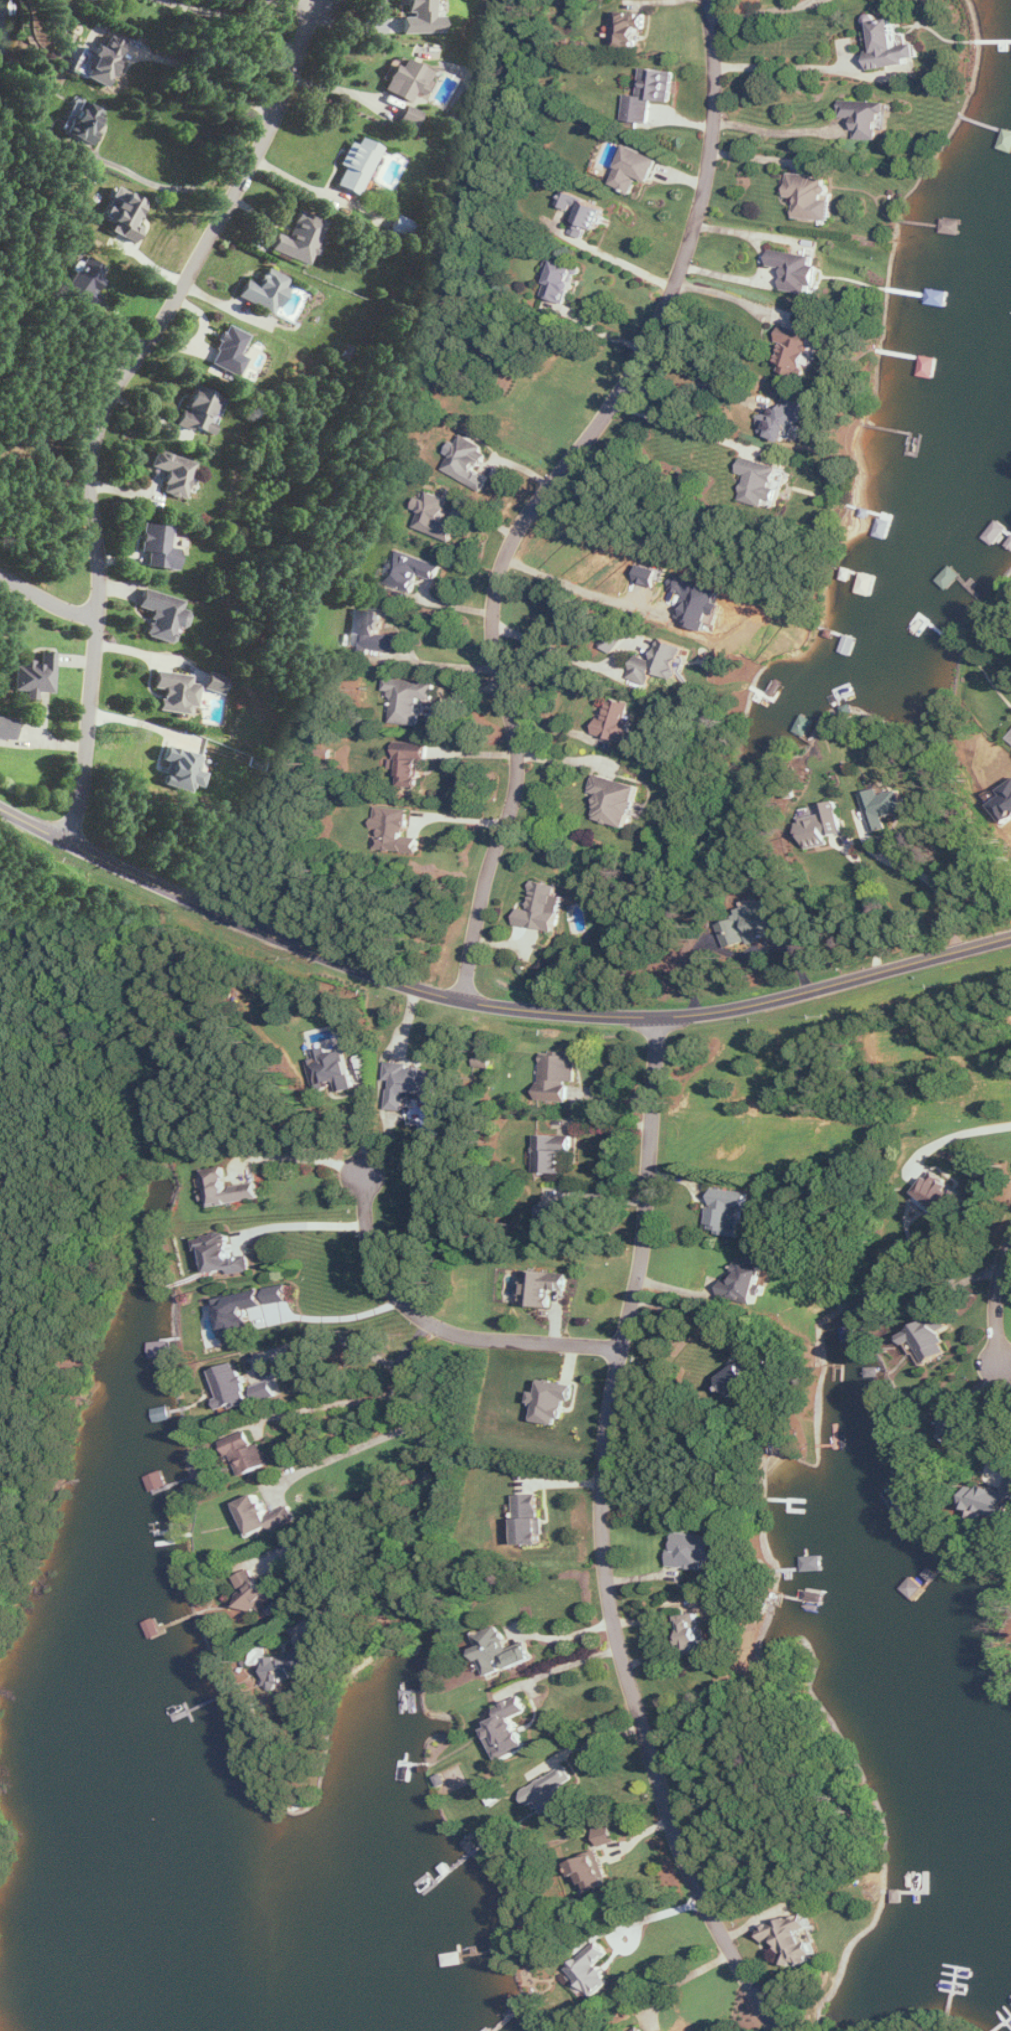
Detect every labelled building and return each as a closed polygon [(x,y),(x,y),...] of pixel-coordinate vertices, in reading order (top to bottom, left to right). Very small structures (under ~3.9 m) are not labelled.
[(443,18),(435,18),(435,0),(406,0),(407,16),(403,16),(404,35),(444,34),(443,18)] [(642,49),(643,13),(617,12),(615,48),(642,49)] [(108,88),(125,44),(109,38),(105,49),(96,45),(93,53),(84,49),(83,52),(91,55),(89,59),(80,56),(74,72),(82,75),(81,77),(108,88)] [(432,71),(397,58),(383,92),(410,103),(414,93),(422,96),(432,71)] [(626,121),(652,124),(655,101),(673,103),(677,72),(645,69),(642,97),(629,95),(626,121)] [(104,110),(73,100),(61,135),(92,145),(104,110)] [(883,140),(883,129),(890,129),(890,102),(842,102),(842,118),(859,118),(859,140),(883,140)] [(415,129),(422,114),(406,106),(399,121),(415,129)] [(336,186),(358,197),(381,148),(360,138),(356,146),(350,143),(339,165),(345,168),(336,186)] [(637,195),(643,179),(657,183),(666,158),(629,146),(615,187),(637,195)] [(833,222),(835,200),(828,200),(830,177),(789,174),(788,198),(798,199),(797,219),(833,222)] [(147,204),(117,188),(102,218),(114,224),(110,232),(135,245),(142,230),(135,227),(147,204)] [(601,231),(611,210),(567,191),(560,205),(582,214),(573,234),(586,239),(592,227),(601,231)] [(288,239),(277,235),(271,252),(309,265),(312,257),(315,258),(327,221),(298,211),(288,239)] [(416,224),(396,215),(389,231),(409,239),(416,224)] [(771,267),(788,269),(785,291),(819,296),(823,267),(815,266),(817,257),(773,250),(771,267)] [(101,299),(95,294),(104,282),(100,279),(106,270),(85,256),(63,288),(94,310),(101,299)] [(546,297),(570,305),(582,270),(557,262),(546,297)] [(288,280),(266,268),(257,286),(246,280),(238,298),(273,316),(287,289),(284,288),(288,280)] [(249,336),(227,326),(209,364),(239,378),(248,359),(240,355),(249,336)] [(818,336),(784,326),(780,342),(787,344),(779,371),(795,375),(798,367),(808,370),(818,336)] [(177,424),(211,437),(226,399),(195,388),(186,412),(182,411),(177,424)] [(791,443),(799,419),(811,423),(817,402),(792,394),(787,412),(775,408),(772,417),(765,415),(759,433),(791,443)] [(453,456),(446,470),(485,491),(492,478),(481,472),(492,451),(465,436),(460,445),(455,442),(449,453),(453,456)] [(151,469),(167,473),(162,494),(186,500),(195,462),(155,452),(151,469)] [(743,501),(779,509),(786,480),(781,479),(783,468),(744,459),(741,473),(749,475),(743,501)] [(417,528),(455,543),(461,527),(446,521),(454,501),(432,492),(429,500),(421,497),(416,509),(424,512),(417,528)] [(146,568),(177,571),(179,550),(170,550),(172,528),(144,525),(141,552),(147,553),(146,568)] [(416,593),(421,575),(439,581),(444,565),(399,552),(389,584),(416,593)] [(639,582),(659,588),(664,571),(644,565),(639,582)] [(680,620),(709,629),(721,591),(677,577),(673,590),(689,595),(680,620)] [(184,602),(143,590),(138,608),(153,612),(145,637),(173,645),(178,627),(187,630),(191,614),(182,611),(184,602)] [(386,611),(362,610),(360,651),(400,653),(401,636),(385,635),(386,611)] [(686,646),(663,640),(657,663),(639,658),(633,679),(653,685),(657,673),(676,679),(686,646)] [(53,694),(55,654),(40,653),(40,663),(16,662),(14,691),(25,692),(25,700),(36,701),(37,694),(53,694)] [(193,676),(156,673),(154,689),(162,690),(160,712),(191,715),(191,707),(199,708),(201,685),(192,684),(193,676)] [(204,691),(225,695),(228,679),(208,674),(204,691)] [(424,726),(425,709),(437,710),(438,683),(388,679),(387,692),(397,693),(395,724),(424,726)] [(637,745),(640,733),(633,732),(635,724),(631,723),(635,704),(608,699),(600,737),(637,745)] [(157,771),(168,774),(165,786),(192,794),(194,787),(203,789),(208,774),(198,771),(202,758),(180,752),(181,751),(164,747),(157,771)] [(431,752),(400,751),(399,787),(424,787),(425,761),(431,761),(431,752)] [(631,830),(643,788),(598,776),(593,793),(604,796),(597,820),(631,830)] [(1003,791),(1007,797),(995,806),(1008,825),(1010,823),(1010,785),(1003,791)] [(875,834),(891,830),(888,819),(909,813),(903,790),(884,795),(882,789),(864,794),(875,834)] [(802,819),(808,850),(831,846),(830,837),(845,834),(839,801),(822,805),(824,815),(802,819)] [(422,854),(423,839),(409,838),(411,809),(377,807),(376,828),(381,829),(380,852),(422,854)] [(561,886),(537,882),(532,911),(521,909),(518,925),(559,933),(566,897),(559,895),(561,886)] [(751,946),(793,932),(781,896),(739,910),(751,946)] [(357,1090),(348,1052),(330,1056),(330,1055),(312,1059),(320,1089),(342,1084),(344,1093),(357,1090)] [(391,1110),(408,1111),(409,1099),(441,1101),(443,1075),(434,1075),(434,1069),(412,1068),(413,1064),(390,1063),(389,1081),(393,1081),(391,1110)] [(569,1174),(570,1136),(538,1136),(538,1173),(569,1174)] [(213,1207),(262,1200),(260,1190),(232,1194),(228,1167),(208,1170),(213,1207)] [(921,1196),(955,1215),(968,1192),(933,1173),(921,1196)] [(254,1270),(251,1255),(236,1258),(231,1233),(198,1239),(201,1251),(209,1250),(214,1276),(254,1270)] [(556,1307),(557,1290),(570,1291),(571,1273),(526,1271),(525,1306),(556,1307)] [(269,1289),(272,1305),(292,1302),(289,1285),(269,1289)] [(220,1299),(229,1345),(247,1342),(246,1334),(256,1332),(251,1310),(267,1307),(264,1291),(220,1299)] [(904,1336),(910,1347),(918,1342),(925,1354),(921,1356),(926,1366),(952,1352),(942,1334),(952,1329),(944,1314),(904,1336)] [(759,1382),(755,1378),(769,1367),(758,1353),(723,1380),(738,1399),(759,1382)] [(215,1371),(224,1398),(214,1401),(218,1414),(254,1402),(246,1376),(243,1377),(239,1363),(215,1371)] [(254,1387),(260,1403),(280,1396),(275,1380),(254,1387)] [(538,1422),(562,1427),(567,1400),(575,1402),(578,1386),(545,1380),(542,1393),(535,1392),(533,1403),(541,1405),(538,1422)] [(243,1476),(272,1465),(264,1444),(256,1447),(250,1432),(225,1441),(230,1456),(235,1455),(243,1476)] [(984,1486),(983,1490),(974,1487),(967,1508),(976,1511),(975,1517),(987,1522),(990,1514),(1009,1520),(1010,1513),(1010,1478),(1006,1493),(984,1486)] [(299,1519),(293,1506),(272,1515),(262,1494),(241,1504),(256,1538),(299,1519)] [(519,1495),(520,1545),(544,1545),(542,1495),(519,1495)] [(720,1538),(678,1533),(676,1552),(673,1552),(671,1566),(708,1571),(710,1560),(717,1561),(720,1538)] [(276,1608),(256,1568),(237,1578),(245,1594),(240,1596),(249,1615),(263,1608),(266,1614),(276,1608)] [(681,1616),(682,1654),(705,1653),(704,1625),(696,1626),(696,1615),(681,1616)] [(490,1677),(536,1659),(529,1643),(510,1650),(501,1626),(474,1637),(490,1677)] [(291,1657),(267,1658),(268,1688),(271,1691),(279,1690),(288,1679),(306,1678),(312,1671),(318,1671),(317,1658),(326,1647),(326,1640),(314,1630),(291,1657)] [(487,1726),(503,1761),(532,1749),(518,1719),(532,1712),(525,1697),(500,1708),(505,1718),(487,1726)] [(524,1791),(532,1807),(541,1802),(554,1825),(581,1810),(567,1785),(576,1780),(569,1767),(524,1791)] [(603,1847),(619,1842),(614,1824),(598,1829),(603,1847)] [(573,1863),(577,1878),(584,1876),(590,1894),(610,1888),(600,1855),(573,1863)] [(763,1927),(767,1943),(782,1940),(789,1966),(799,1963),(799,1966),(815,1961),(808,1934),(814,1932),(809,1915),(763,1927)] [(611,1954),(600,1942),(566,1974),(591,2002),(614,1981),(599,1965),(611,1954)]
